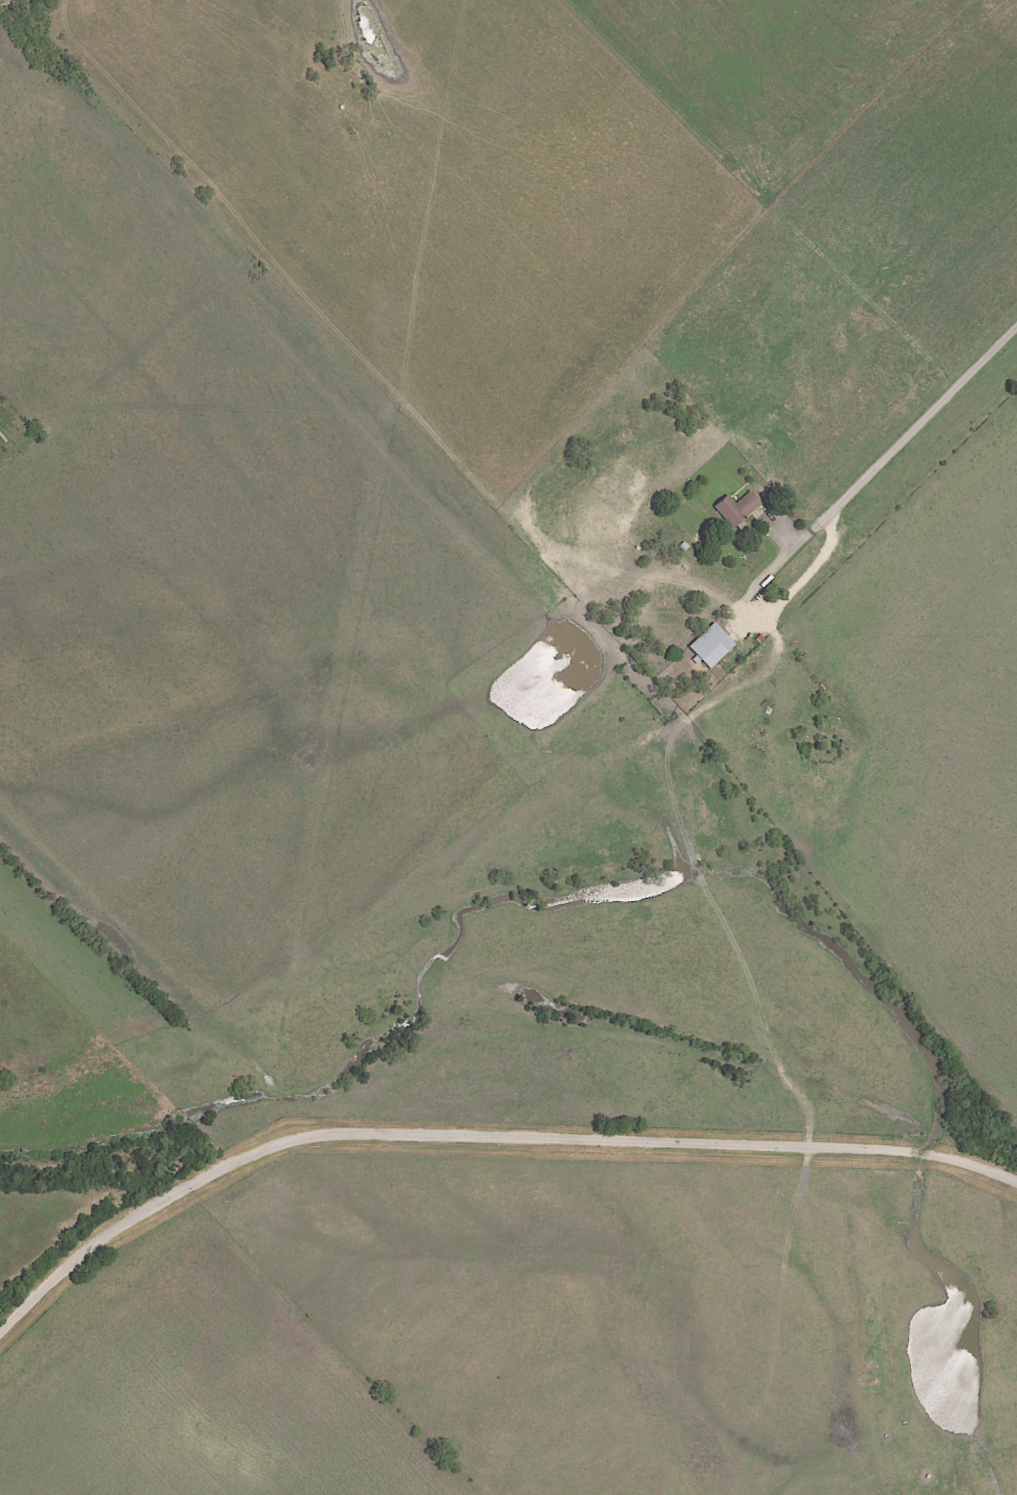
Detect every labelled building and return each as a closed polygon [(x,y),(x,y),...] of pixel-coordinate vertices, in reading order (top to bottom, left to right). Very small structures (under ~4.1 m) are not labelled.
[(733,529),(761,503),(749,491),(735,505),(725,495),(713,507),(733,529)] [(687,647),(709,669),(734,644),(713,622),(687,647)]
